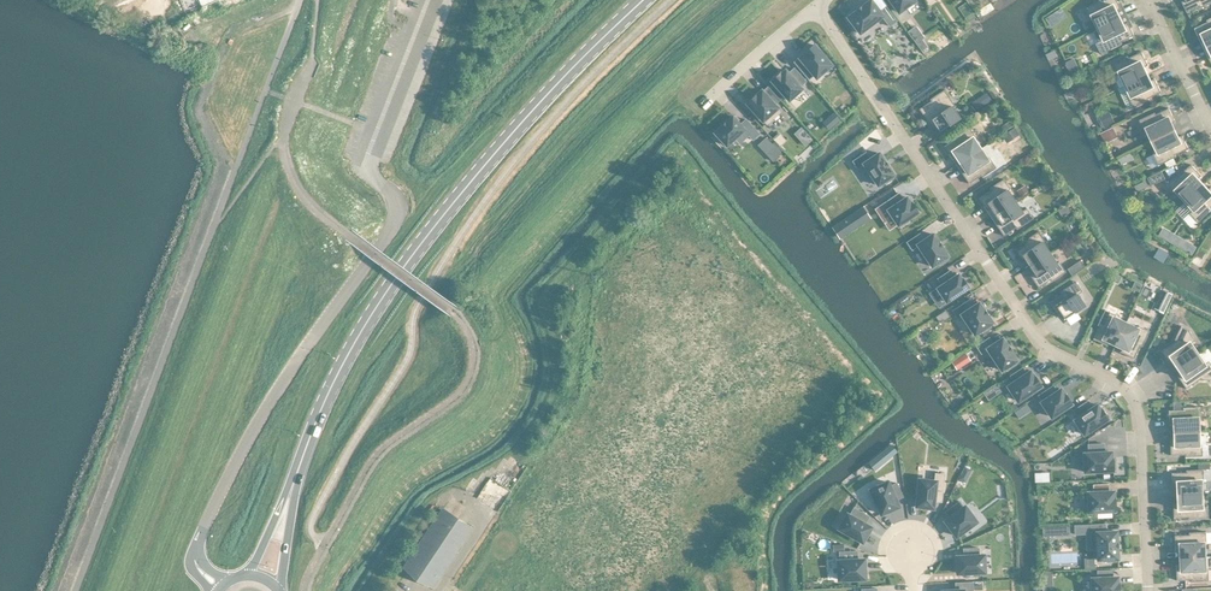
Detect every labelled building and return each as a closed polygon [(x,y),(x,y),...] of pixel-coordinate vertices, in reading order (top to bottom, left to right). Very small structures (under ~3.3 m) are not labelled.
[(207,12),(236,0),(202,0),(207,12)] [(904,17),(919,6),(916,2),(918,0),(892,0),(904,17)] [(1188,2),(1184,4),(1191,18),(1204,12),(1205,13),(1210,11),(1210,0),(1187,0),(1188,2)] [(1097,22),(1102,33),(1103,33),(1124,23),(1121,16),(1125,14),(1119,1),(1106,7),(1105,5),(1089,12),(1095,23),(1097,22)] [(885,17),(876,5),(853,23),(854,24),(852,26),(857,33),(859,31),(865,39),(887,22),(895,31),(901,26),(891,12),(885,17)] [(970,8),(964,13),(973,28),(980,23),(970,8)] [(1103,33),(1102,33),(1100,34),(1105,46),(1100,48),(1106,59),(1126,49),(1125,48),(1138,41),(1132,28),(1128,30),(1124,23),(1103,33)] [(1210,49),(1210,28),(1199,34),(1205,47),(1209,45),(1210,49)] [(927,45),(922,49),(927,56),(933,52),(927,45)] [(819,80),(821,82),(836,70),(819,50),(810,58),(810,59),(805,63),(808,67),(802,72),(814,85),(819,80)] [(1124,79),(1130,90),(1152,79),(1148,73),(1152,71),(1146,57),(1133,63),(1132,61),(1116,69),(1122,80),(1124,79)] [(1078,64),(1070,68),(1075,78),(1083,74),(1078,64)] [(1108,68),(1100,72),(1103,79),(1111,75),(1108,68)] [(785,78),(776,86),(794,106),(807,94),(805,92),(811,87),(799,74),(793,79),(791,75),(786,80),(785,78)] [(1152,79),(1130,90),(1135,101),(1133,102),(1138,113),(1153,106),(1152,104),(1165,98),(1159,84),(1155,86),(1152,79)] [(772,130),(786,117),(779,110),(785,105),(773,92),(767,97),(762,101),(761,100),(752,108),(772,130)] [(924,114),(936,133),(940,130),(944,137),(964,123),(957,113),(960,111),(949,95),(935,105),(936,106),(924,114)] [(984,103),(977,108),(982,116),(989,111),(984,103)] [(1151,135),(1157,146),(1179,136),(1175,129),(1179,127),(1173,114),(1160,120),(1159,118),(1144,125),(1149,136),(1151,135)] [(1113,116),(1103,121),(1108,133),(1118,128),(1113,116)] [(839,118),(834,122),(840,129),(845,125),(839,118)] [(732,151),(749,135),(758,145),(764,139),(751,125),(745,130),(737,122),(720,138),(721,140),(720,141),(725,148),(727,146),(732,151)] [(1014,127),(1006,133),(1009,137),(1017,132),(1014,127)] [(961,162),(965,168),(985,155),(978,144),(981,143),(974,133),(960,142),(961,144),(949,152),(958,164),(961,162)] [(1117,133),(1105,139),(1108,145),(1120,140),(1117,133)] [(1019,134),(1009,141),(1013,147),(1023,140),(1019,134)] [(1179,136),(1157,146),(1162,157),(1157,160),(1162,171),(1180,162),(1179,160),(1192,154),(1186,141),(1182,142),(1179,136)] [(784,138),(778,144),(785,152),(791,146),(784,138)] [(771,143),(767,147),(772,152),(768,156),(778,166),(786,159),(771,143)] [(985,155),(965,168),(969,174),(966,177),(974,189),(986,181),(987,183),(1001,174),(995,163),(992,165),(985,155)] [(883,191),(890,186),(891,188),(898,184),(897,182),(899,180),(884,158),(875,165),(871,158),(858,167),(863,174),(869,170),(883,191)] [(1129,161),(1124,164),(1127,170),(1132,167),(1129,161)] [(1181,197),(1189,206),(1207,189),(1202,184),(1205,181),(1195,170),(1185,180),(1183,178),(1171,190),(1179,199),(1181,197)] [(996,214),(1000,220),(1020,207),(1013,196),(1015,195),(1009,185),(995,194),(996,196),(984,204),(992,216),(996,214)] [(1052,186),(1046,190),(1049,195),(1055,191),(1052,186)] [(1145,188),(1139,191),(1141,197),(1148,194),(1145,188)] [(1189,206),(1190,207),(1180,216),(1196,234),(1210,219),(1210,193),(1207,189),(1189,206)] [(1030,191),(1022,197),(1026,202),(1033,196),(1030,191)] [(912,203),(908,205),(904,199),(883,212),(888,220),(894,216),(903,231),(905,230),(906,232),(914,227),(912,225),(924,217),(917,207),(916,208),(912,203)] [(1020,207),(1000,220),(1004,226),(1000,229),(1009,241),(1021,233),(1022,235),(1038,224),(1032,214),(1027,217),(1020,207)] [(868,212),(838,232),(845,244),(875,224),(868,212)] [(1167,234),(1163,240),(1183,253),(1187,247),(1167,234)] [(1031,266),(1035,272),(1055,259),(1048,248),(1050,247),(1043,237),(1029,246),(1031,248),(1019,256),(1027,268),(1031,266)] [(953,261),(938,239),(929,246),(925,239),(912,248),(917,255),(923,251),(937,272),(943,268),(945,270),(952,265),(951,263),(953,261)] [(1055,259),(1035,272),(1039,278),(1035,281),(1044,293),(1056,285),(1057,287),(1071,278),(1064,267),(1062,269),(1055,259)] [(1072,275),(1077,281),(1090,273),(1085,266),(1072,275)] [(955,276),(943,284),(947,291),(943,294),(952,307),(974,293),(968,284),(967,285),(963,280),(960,282),(955,276)] [(1081,287),(1064,298),(1065,300),(1053,308),(1062,320),(1065,318),(1070,324),(1090,311),(1083,300),(1087,297),(1081,287)] [(1168,296),(1159,314),(1168,318),(1177,300),(1168,296)] [(975,305),(958,316),(963,323),(967,321),(980,340),(987,335),(988,337),(995,332),(994,330),(997,328),(984,308),(979,312),(975,305)] [(1114,347),(1120,350),(1131,328),(1119,323),(1121,320),(1110,315),(1102,331),(1104,331),(1098,345),(1112,351),(1114,347)] [(951,316),(942,323),(945,327),(954,321),(951,316)] [(1131,328),(1120,350),(1127,353),(1125,357),(1139,364),(1145,351),(1147,352),(1154,336),(1143,331),(1142,334),(1131,328)] [(1178,367),(1182,373),(1202,359),(1195,349),(1200,346),(1194,336),(1194,335),(1186,331),(1180,345),(1181,346),(1166,357),(1174,369),(1178,367)] [(1015,374),(1022,369),(1021,367),(1022,366),(1008,344),(998,350),(994,343),(982,352),(986,359),(993,355),(1007,376),(1013,372),(1015,374)] [(971,359),(964,363),(969,371),(975,366),(971,359)] [(1182,373),(1186,379),(1182,381),(1191,394),(1206,384),(1207,385),(1207,386),(1210,386),(1210,368),(1209,370),(1202,359),(1182,373)] [(1013,392),(1023,406),(1046,391),(1040,381),(1039,382),(1035,377),(1032,380),(1027,373),(1015,382),(1019,388),(1013,392)] [(1047,408),(1057,422),(1077,409),(1070,399),(1069,400),(1066,395),(1062,398),(1058,391),(1043,401),(1048,407),(1047,408)] [(1093,406),(1078,416),(1083,423),(1079,425),(1089,440),(1113,424),(1107,414),(1106,415),(1102,410),(1098,413),(1093,406)] [(1179,431),(1179,438),(1203,437),(1203,425),(1205,424),(1205,412),(1188,413),(1188,415),(1174,416),(1174,431),(1179,431)] [(1026,414),(1020,418),(1024,423),(1029,420),(1026,414)] [(1203,437),(1179,438),(1179,446),(1175,446),(1176,461),(1190,460),(1190,462),(1207,461),(1207,449),(1204,449),(1203,437)] [(1109,449),(1093,450),(1094,458),(1089,459),(1090,477),(1119,476),(1118,464),(1117,464),(1116,457),(1109,458),(1109,449)] [(896,450),(874,468),(880,476),(902,457),(896,450)] [(1182,493),(1182,501),(1206,500),(1206,487),(1209,487),(1208,475),(1204,475),(1191,476),(1191,478),(1177,479),(1177,494),(1182,493)] [(925,485),(922,511),(923,512),(924,512),(930,512),(930,513),(931,513),(931,512),(933,513),(938,513),(938,510),(939,506),(946,507),(950,480),(941,479),(940,487),(925,485)] [(904,512),(901,505),(908,502),(902,488),(895,492),(893,487),(876,495),(881,506),(878,507),(882,516),(885,515),(887,519),(889,518),(889,519),(890,519),(889,518),(895,515),(896,516),(897,516),(896,515),(904,512)] [(1099,498),(1093,498),(1094,517),(1121,516),(1120,504),(1119,504),(1118,497),(1114,497),(1114,490),(1098,490),(1099,498)] [(1182,501),(1182,508),(1178,508),(1179,523),(1193,523),(1193,525),(1210,524),(1210,512),(1207,512),(1206,500),(1182,501)] [(964,507),(950,517),(955,523),(952,525),(951,526),(954,531),(955,533),(955,534),(956,534),(960,539),(959,539),(960,540),(962,541),(981,527),(970,512),(969,513),(964,507)] [(874,522),(859,513),(855,521),(853,520),(845,534),(868,547),(868,546),(869,546),(870,545),(869,545),(872,540),(873,540),(872,539),(876,533),(870,530),(874,522)] [(457,531),(444,522),(410,572),(425,582),(429,575),(439,582),(438,584),(441,586),(477,534),(463,525),(462,524),(457,531)] [(1121,564),(1123,564),(1122,537),(1111,537),(1110,529),(1080,531),(1080,540),(1102,539),(1103,565),(1112,565),(1112,567),(1121,567),(1121,564)] [(1074,531),(1048,533),(1048,541),(1075,540),(1074,531)] [(1185,563),(1209,562),(1209,550),(1210,549),(1210,541),(1210,537),(1194,538),(1194,540),(1180,541),(1180,556),(1185,556),(1185,563)] [(963,569),(962,569),(962,570),(963,570),(963,576),(962,576),(962,577),(963,577),(963,578),(990,577),(989,561),(984,561),(984,553),(969,554),(969,562),(965,562),(962,562),(962,568),(963,569)] [(845,566),(843,566),(844,585),(870,584),(870,582),(871,582),(871,581),(870,581),(870,574),(870,573),(869,570),(869,565),(866,565),(862,565),(862,557),(844,557),(845,566)] [(1185,563),(1185,571),(1181,571),(1182,586),(1196,585),(1196,587),(1210,587),(1210,574),(1209,562),(1185,563)] [(1100,564),(1089,564),(1090,574),(1100,574),(1100,564)] [(1103,584),(1097,584),(1098,590),(1124,590),(1124,589),(1123,589),(1122,583),(1118,583),(1118,576),(1102,576),(1103,584)]
